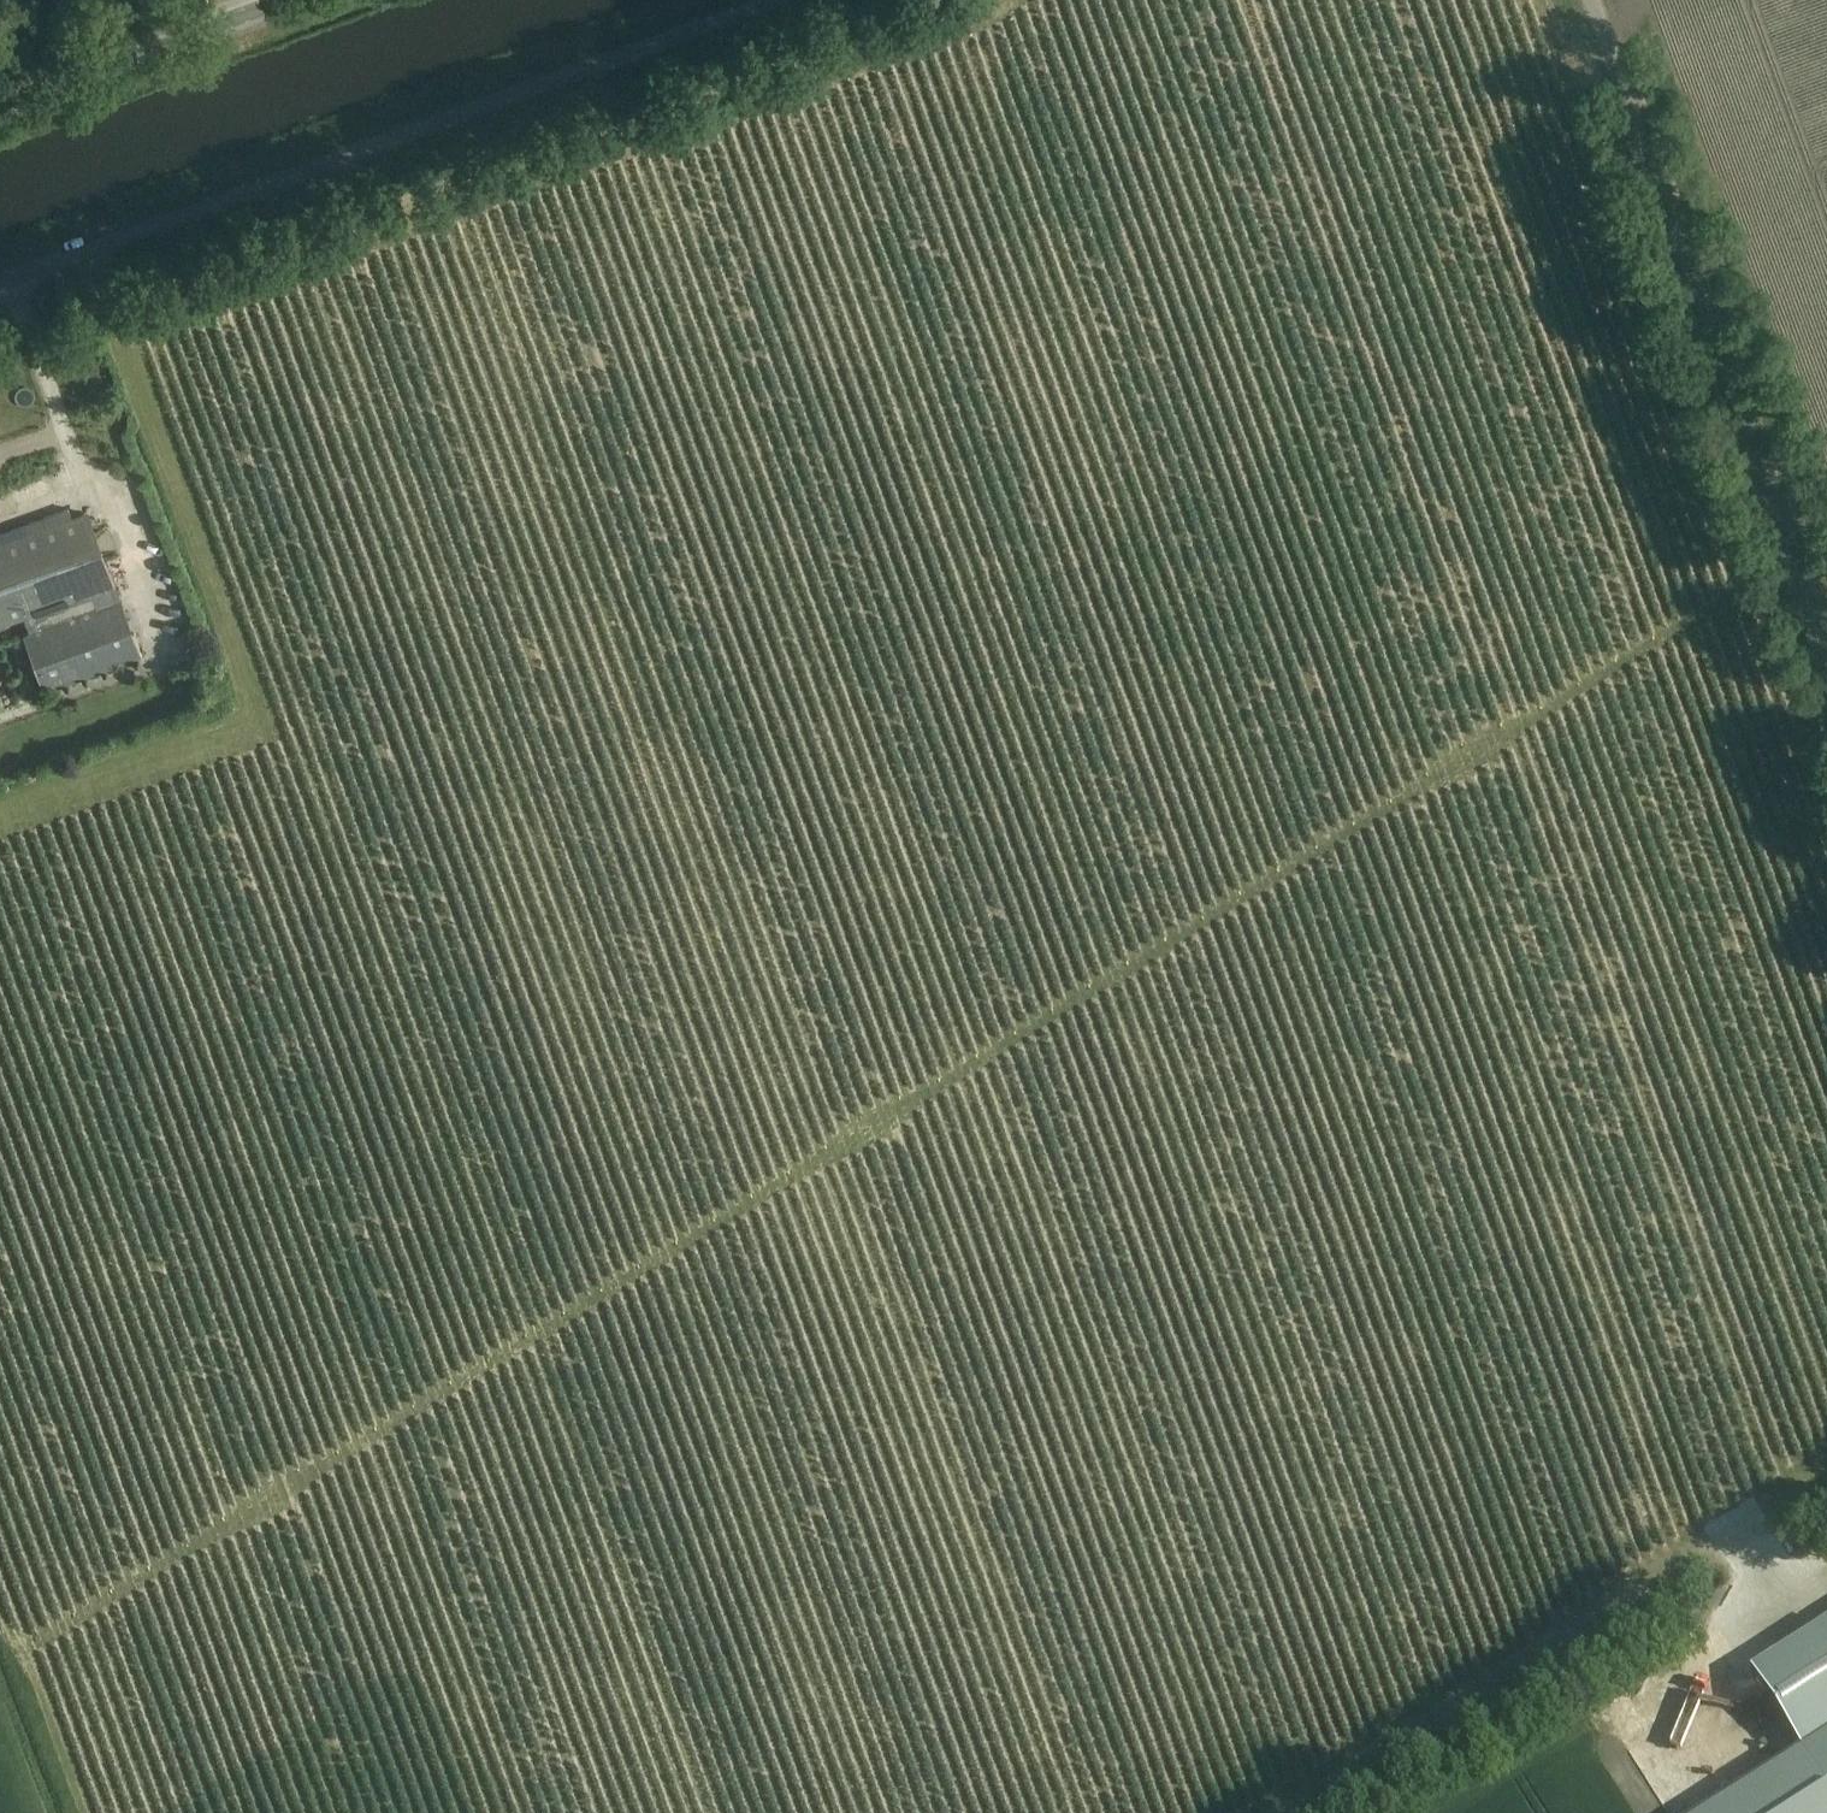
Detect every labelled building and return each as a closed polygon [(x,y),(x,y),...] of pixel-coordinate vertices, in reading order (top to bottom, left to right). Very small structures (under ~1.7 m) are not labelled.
[(70,511),(53,517),(56,525),(0,545),(0,626),(91,593),(96,608),(27,634),(47,691),(138,658),(111,585),(85,514),(73,518),(70,511)] [(1750,1671),(1826,1792),(1826,1623),(1750,1671)]
